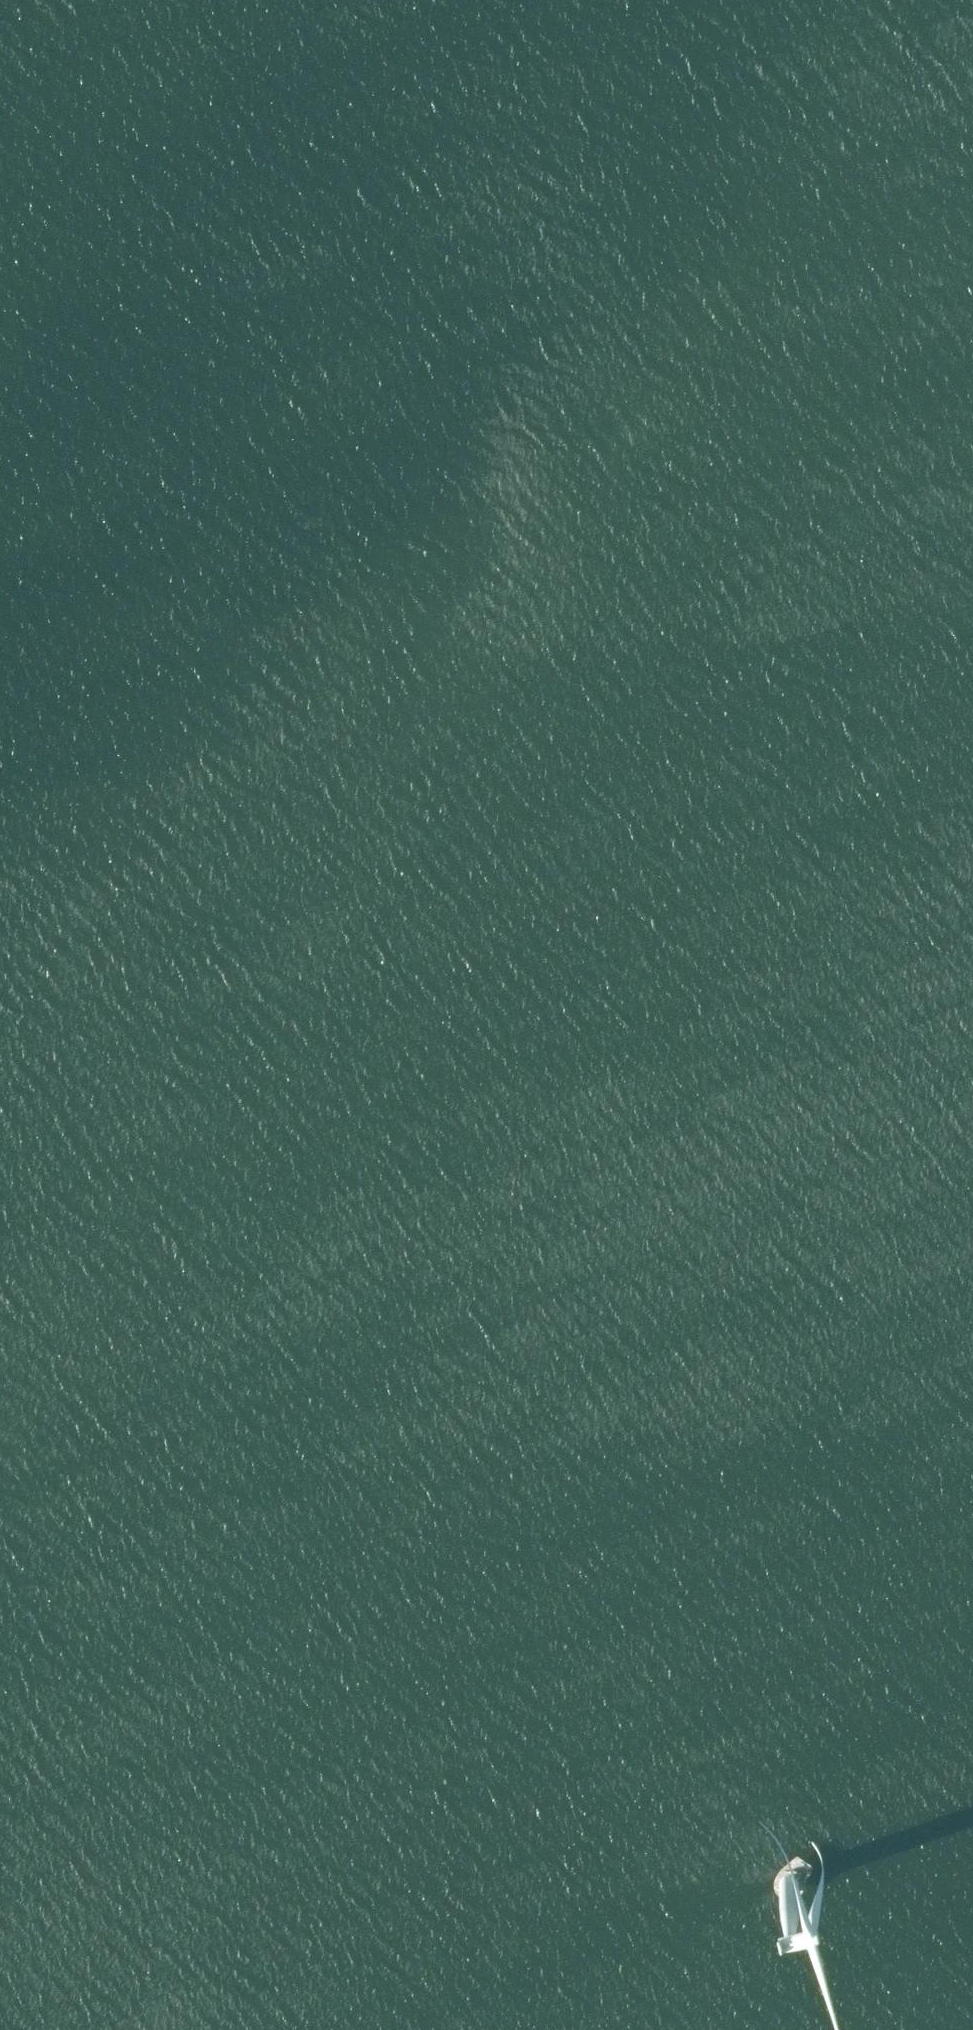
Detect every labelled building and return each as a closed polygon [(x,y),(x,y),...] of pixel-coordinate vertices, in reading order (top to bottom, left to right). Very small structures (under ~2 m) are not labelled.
[(794,1874),(790,1873),(785,1873),(782,1875),(779,1878),(778,1881),(778,1886),(780,1889),(783,1892),(787,1893),(790,1893),(794,1891),(796,1888),(798,1884),(798,1881),(796,1877),(794,1874)]
